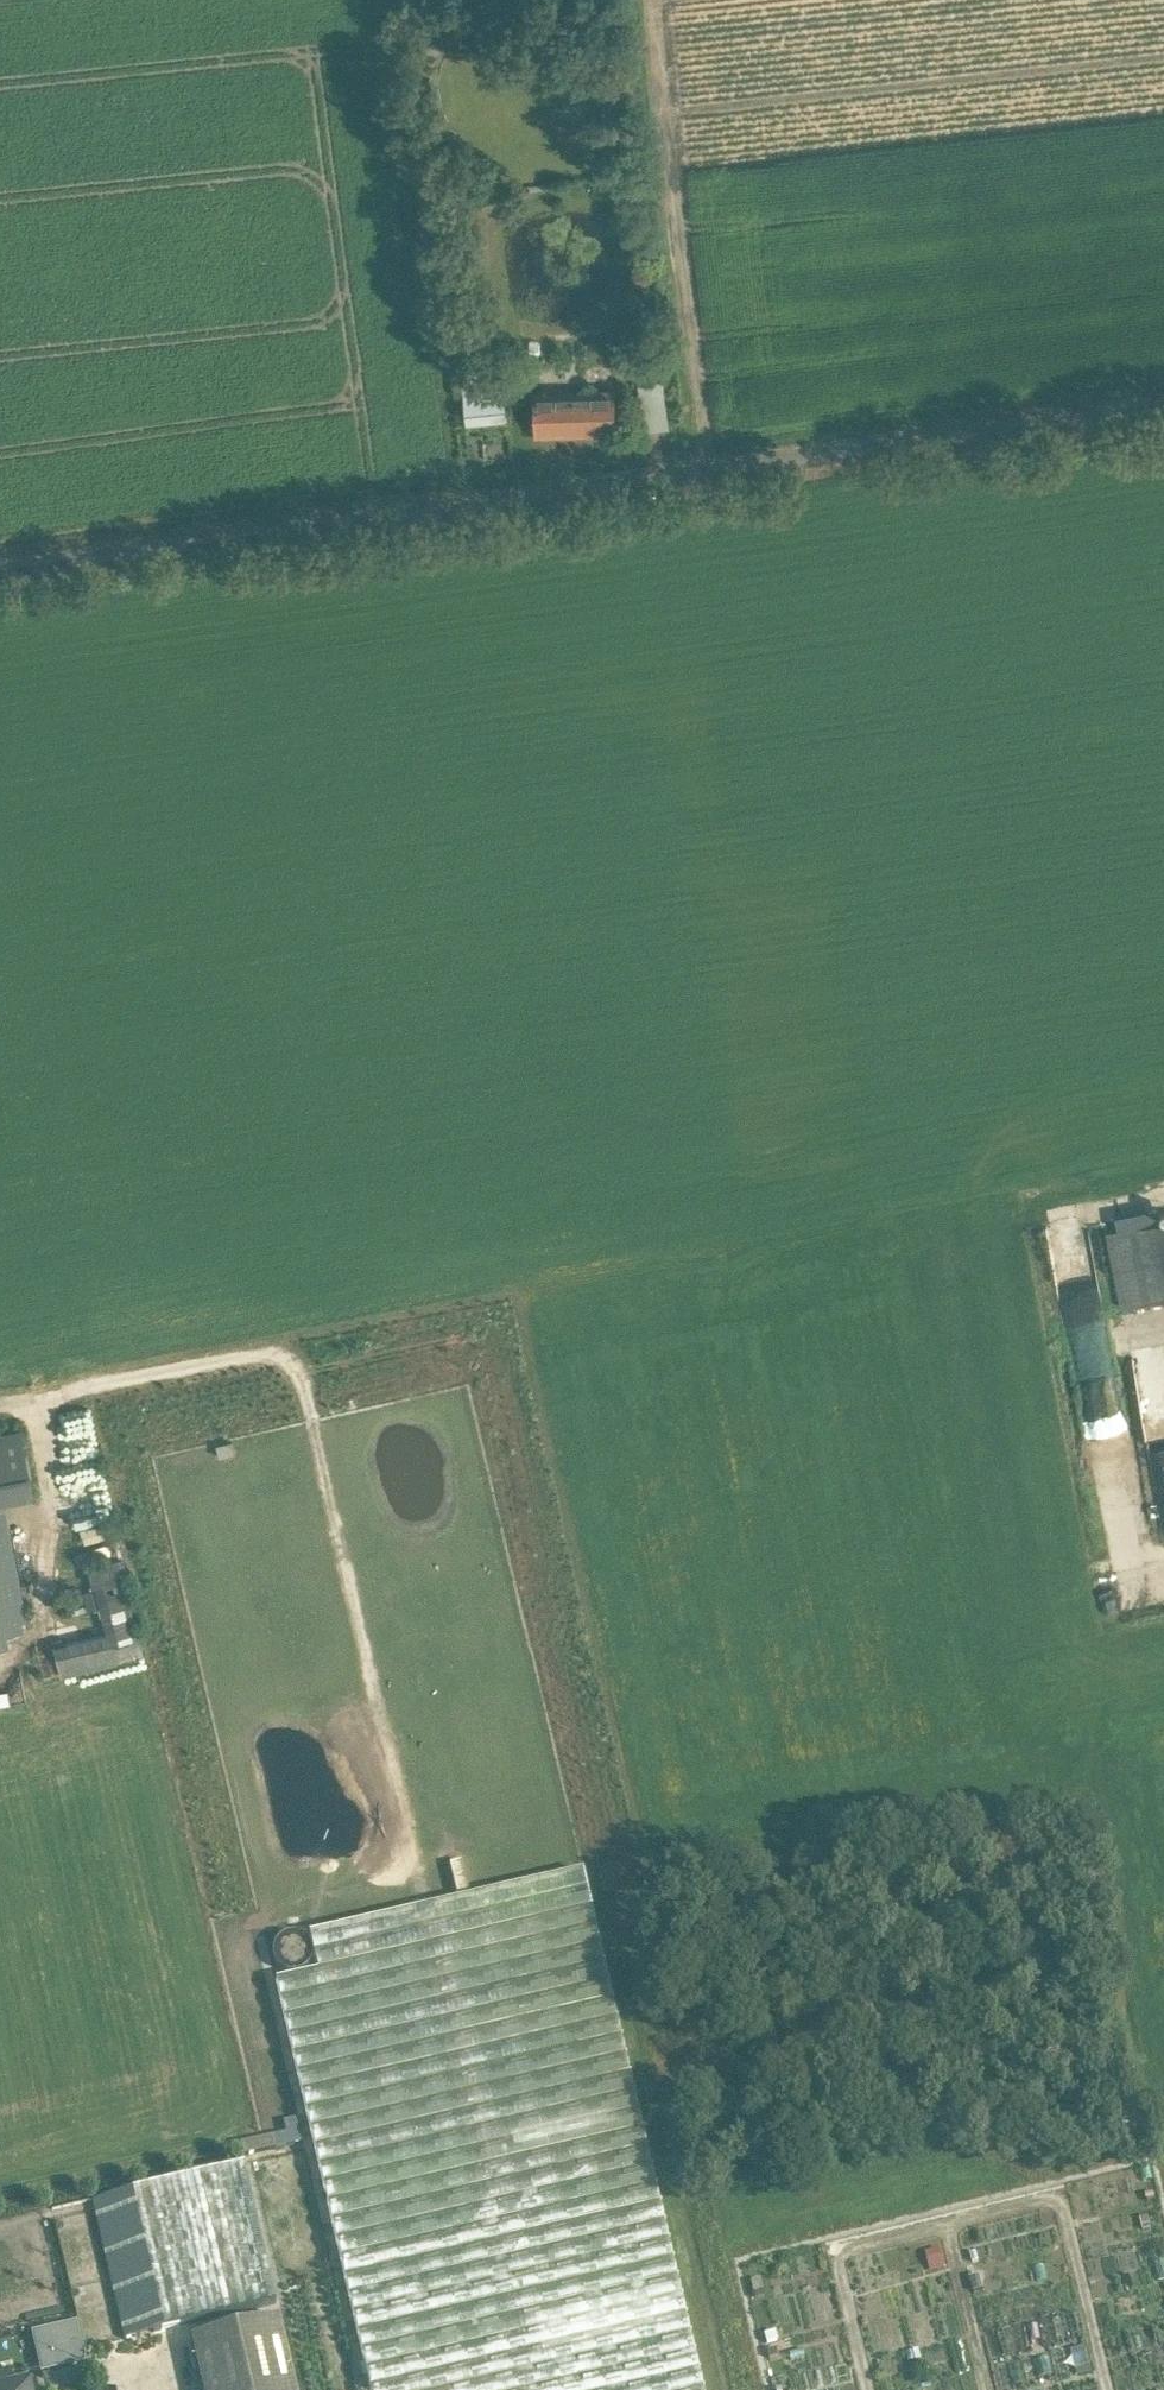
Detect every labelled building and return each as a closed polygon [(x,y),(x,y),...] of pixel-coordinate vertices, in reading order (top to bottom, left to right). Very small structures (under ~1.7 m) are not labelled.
[(468,422),(493,420),(509,418),(505,376),(464,380),(468,422)] [(615,430),(614,391),(572,393),(572,392),(537,394),(539,432),(615,430)] [(1122,1304),(1163,1299),(1163,1220),(1112,1227),(1122,1304)] [(33,1495),(22,1433),(0,1436),(0,1501),(33,1495)] [(9,1642),(7,1631),(23,1627),(21,1618),(27,1617),(5,1504),(0,1505),(0,1644),(9,1642)] [(143,1653),(119,1556),(86,1565),(91,1585),(94,1584),(106,1631),(52,1645),(60,1676),(118,1661),(118,1659),(143,1653)] [(0,1691),(0,1703),(12,1701),(9,1689),(0,1691)] [(275,1981),(370,2389),(703,2389),(582,1871),(559,1876),(307,1934),(316,1971),(275,1981)] [(272,2136),(239,2144),(242,2156),(275,2148),(272,2136)] [(123,2193),(94,2199),(126,2339),(276,2304),(244,2164),(123,2193)] [(76,2322),(32,2332),(41,2371),(85,2361),(76,2322)] [(281,2324),(192,2345),(202,2389),(296,2389),(281,2324)] [(0,2383),(0,2389),(31,2389),(28,2376),(0,2383)]
